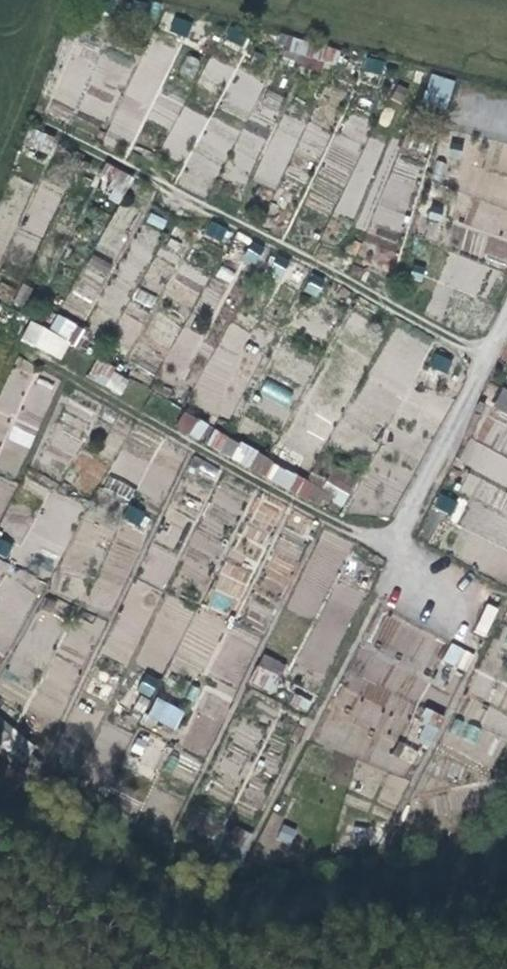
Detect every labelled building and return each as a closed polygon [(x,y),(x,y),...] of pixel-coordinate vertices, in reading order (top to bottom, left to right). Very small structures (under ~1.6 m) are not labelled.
[(187,35),(191,20),(173,16),(169,31),(187,35)] [(207,58),(199,85),(221,92),(229,64),(207,58)] [(219,108),(248,119),(263,79),(234,68),(219,108)] [(446,110),(455,81),(431,73),(422,103),(446,110)] [(268,89),(256,111),(272,120),(284,97),(268,89)] [(283,112),(253,179),(275,189),(305,122),(283,112)] [(181,186),(210,197),(218,175),(246,185),(264,136),(206,115),(181,186)] [(209,220),(202,234),(220,243),(227,229),(209,220)] [(450,251),(438,282),(476,297),(488,266),(450,251)] [(91,255),(82,285),(101,291),(110,261),(91,255)] [(20,341),(65,360),(80,325),(56,314),(49,328),(29,320),(20,341)] [(220,322),(199,406),(230,414),(232,407),(227,405),(246,329),(220,322)] [(447,373),(452,357),(433,351),(428,367),(447,373)] [(16,420),(39,429),(56,386),(30,376),(35,365),(17,358),(2,398),(21,405),(16,420)] [(123,393),(130,375),(94,361),(87,379),(123,393)] [(256,406),(284,418),(295,392),(267,380),(256,406)] [(506,415),(506,389),(501,386),(492,408),(506,415)] [(195,441),(208,427),(188,410),(175,424),(195,441)] [(14,426),(8,442),(30,449),(35,434),(14,426)] [(214,428),(206,443),(337,515),(350,492),(337,485),(341,479),(331,473),(323,488),(214,428)] [(70,484),(91,495),(106,466),(85,455),(70,484)] [(107,493),(127,499),(131,486),(111,480),(107,493)] [(439,494),(434,507),(456,517),(462,504),(439,494)] [(127,506),(122,519),(146,529),(151,516),(127,506)] [(12,544),(0,538),(0,555),(5,558),(12,544)] [(481,633),(504,646),(506,639),(506,580),(481,633)] [(424,669),(439,639),(385,612),(370,642),(424,669)] [(451,642),(442,660),(465,672),(474,654),(451,642)] [(262,653),(248,683),(272,694),(286,664),(262,653)] [(156,697),(147,716),(176,729),(185,710),(156,697)] [(413,743),(432,748),(443,713),(424,707),(413,743)] [(480,723),(506,738),(506,716),(489,707),(480,723)] [(441,744),(489,769),(504,741),(456,716),(441,744)] [(132,752),(153,761),(160,745),(138,736),(132,752)] [(391,758),(414,765),(418,749),(396,742),(391,758)] [(236,826),(228,845),(242,850),(249,832),(236,826)]
